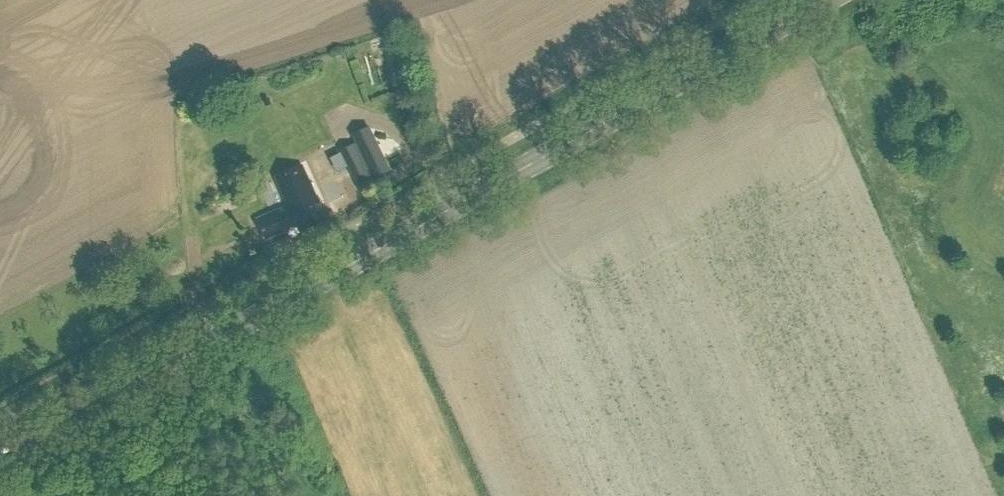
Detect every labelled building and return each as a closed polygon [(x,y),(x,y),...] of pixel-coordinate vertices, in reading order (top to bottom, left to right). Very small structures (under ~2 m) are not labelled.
[(390,171),(369,127),(351,136),(372,180),(390,171)] [(296,226),(298,232),(326,220),(309,181),(301,165),(273,177),(280,194),(283,192),(288,205),(256,219),(265,239),(296,226)]
